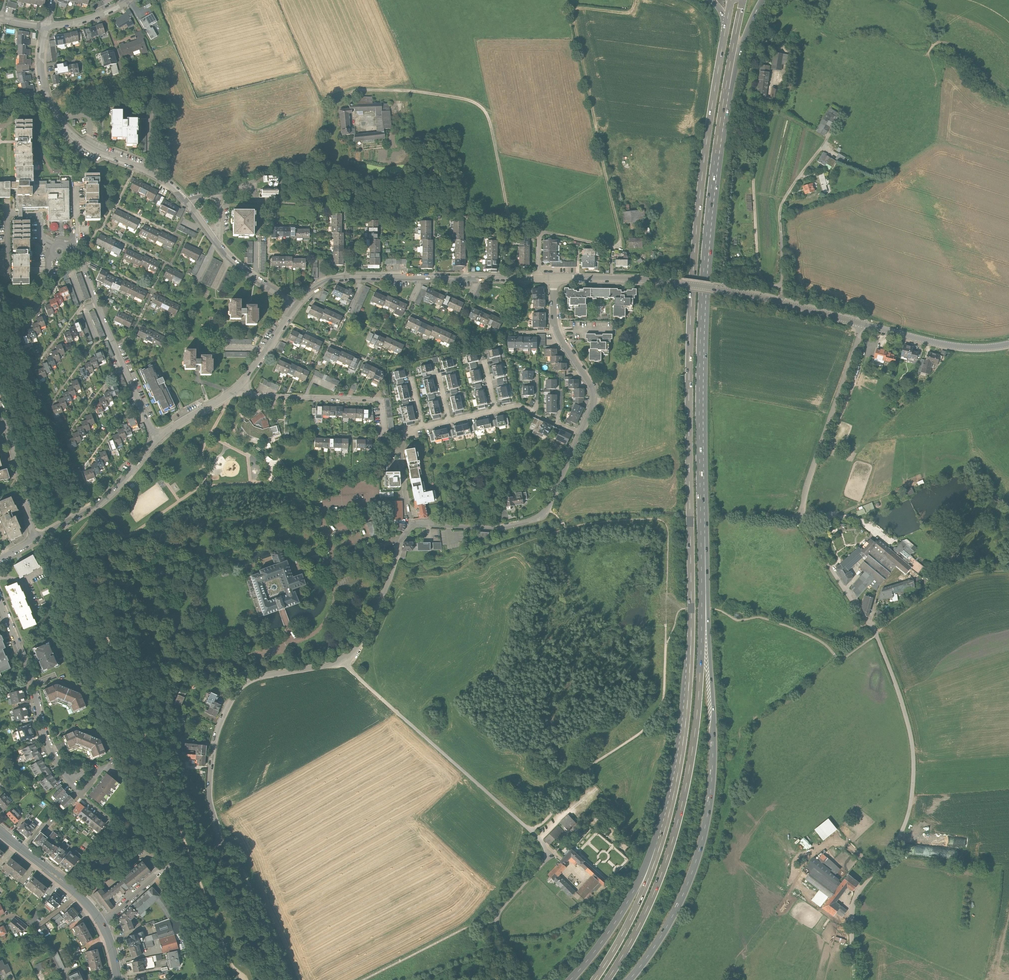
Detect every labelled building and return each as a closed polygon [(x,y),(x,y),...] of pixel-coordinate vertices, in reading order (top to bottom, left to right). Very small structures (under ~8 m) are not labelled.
[(94,10),(106,4),(106,3),(104,0),(102,0),(92,5),(94,10)] [(127,14),(118,20),(117,19),(114,21),(118,28),(126,24),(128,29),(134,26),(130,19),(133,17),(129,10),(126,12),(127,14)] [(152,13),(140,20),(145,29),(146,28),(147,31),(146,31),(151,40),(157,36),(152,28),(151,29),(149,26),(157,22),(152,13)] [(96,26),(96,27),(99,35),(105,34),(102,24),(96,26)] [(90,28),(90,29),(93,38),(99,36),(99,35),(96,27),(90,28)] [(90,29),(83,31),(86,41),(93,39),(93,38),(90,29)] [(15,40),(15,46),(18,46),(25,46),(29,46),(29,40),(24,40),(24,36),(28,37),(28,32),(17,31),(17,40),(15,40)] [(71,32),(71,33),(72,42),(79,41),(78,39),(78,33),(77,31),(71,32)] [(141,31),(136,33),(139,40),(124,45),(123,43),(119,45),(120,48),(117,49),(120,57),(127,55),(128,60),(134,58),(132,53),(139,50),(141,55),(148,53),(143,39),(144,39),(141,31)] [(55,36),(55,40),(56,46),(66,45),(66,44),(64,34),(55,36)] [(49,41),(52,62),(58,61),(56,46),(55,40),(49,41)] [(25,46),(18,46),(18,56),(19,56),(26,56),(30,56),(30,50),(25,50),(25,46)] [(109,51),(107,52),(107,53),(102,54),(102,55),(101,55),(103,61),(105,67),(111,65),(116,64),(117,64),(114,55),(115,55),(114,51),(109,52),(109,51)] [(773,52),(771,68),(781,70),(784,53),(773,52)] [(26,60),(26,56),(19,56),(18,66),(28,66),(30,66),(31,60),(26,60)] [(67,64),(54,66),(56,76),(52,76),(53,85),(59,84),(58,80),(58,75),(59,75),(59,74),(68,72),(67,67),(67,64)] [(116,64),(111,65),(111,67),(113,75),(119,73),(116,64)] [(77,65),(67,67),(68,72),(69,75),(69,74),(73,73),(73,75),(79,74),(77,65)] [(766,97),(769,72),(759,71),(756,98),(766,98),(766,97)] [(19,84),(21,84),(27,83),(31,82),(30,76),(25,77),(24,73),(17,74),(19,84)] [(21,84),(23,94),(28,93),(29,98),(35,97),(33,86),(28,87),(27,83),(21,84)] [(780,87),(772,86),(770,97),(770,99),(778,100),(780,87)] [(375,111),(381,111),(381,112),(389,111),(389,104),(381,104),(372,104),(372,97),(357,97),(357,104),(354,104),(354,105),(348,105),(349,109),(351,109),(351,110),(354,109),(354,111),(375,111)] [(840,114),(830,107),(815,130),(824,136),(830,127),(834,130),(837,125),(832,122),(835,117),(837,118),(840,114)] [(351,109),(349,109),(339,110),(342,130),(342,135),(353,134),(354,136),(354,135),(355,135),(355,134),(354,129),(349,129),(348,114),(352,113),(351,110),(351,109)] [(122,112),(112,111),(111,139),(126,140),(126,146),(137,146),(137,120),(126,120),(126,122),(122,122),(122,112)] [(377,133),(384,132),(383,129),(381,112),(381,111),(375,111),(377,133)] [(391,128),(389,111),(381,112),(383,129),(391,128)] [(27,143),(27,141),(32,141),(32,131),(32,121),(15,122),(15,124),(16,131),(15,131),(15,141),(18,141),(18,143),(18,145),(15,145),(15,157),(15,168),(16,168),(16,182),(34,182),(33,171),(38,171),(38,162),(33,162),(33,157),(32,157),(32,145),(27,145),(27,143)] [(355,135),(354,135),(354,136),(353,141),(384,138),(384,132),(377,133),(355,135)] [(827,154),(823,152),(818,161),(825,166),(827,162),(832,166),(836,161),(826,155),(827,154)] [(838,153),(835,159),(842,162),(845,156),(838,153)] [(823,172),(818,174),(823,193),(827,191),(826,185),(827,185),(823,172)] [(100,175),(85,175),(85,184),(88,184),(88,187),(86,187),(86,195),(99,195),(99,186),(98,186),(98,183),(100,183),(100,175)] [(142,184),(134,180),(133,184),(130,189),(138,193),(142,184)] [(10,198),(10,190),(16,190),(16,208),(18,208),(22,208),(49,208),(49,218),(61,218),(69,218),(69,182),(34,182),(16,182),(0,183),(0,198),(10,198)] [(816,182),(802,186),(805,194),(815,191),(813,187),(817,186),(816,182)] [(150,188),(142,184),(138,193),(146,196),(150,188)] [(158,192),(150,188),(146,196),(154,200),(157,194),(158,192)] [(278,189),(261,189),(261,197),(275,198),(275,195),(278,195),(278,189)] [(164,198),(157,194),(154,200),(152,203),(160,207),(163,201),(164,198)] [(99,195),(86,195),(86,203),(89,203),(89,206),(85,206),(86,221),(100,221),(100,218),(100,206),(98,206),(98,203),(99,203),(99,195)] [(171,204),(163,201),(160,207),(159,209),(166,213),(171,204)] [(179,208),(171,204),(166,213),(174,217),(175,216),(179,208)] [(181,210),(179,208),(175,216),(180,219),(184,209),(182,208),(181,210)] [(124,214),(116,210),(112,219),(120,223),(124,214)] [(233,211),(233,236),(253,236),(253,212),(233,211)] [(643,211),(623,212),(624,223),(644,222),(643,211)] [(132,218),(124,214),(120,223),(128,226),(132,218)] [(140,222),(132,218),(128,226),(135,230),(140,222)] [(16,256),(13,256),(13,274),(12,274),(12,286),(29,285),(29,273),(30,273),(30,256),(31,256),(31,251),(30,251),(30,240),(30,221),(22,221),(18,221),(13,221),(13,240),(13,252),(16,252),(16,256)] [(197,234),(180,225),(178,230),(195,239),(197,234)] [(152,230),(144,226),(140,234),(148,238),(152,230)] [(282,236),(282,228),(272,228),(272,238),(276,238),(276,236),(282,236)] [(160,233),(152,230),(148,238),(156,242),(156,240),(160,233)] [(169,236),(161,232),(160,233),(156,240),(164,244),(169,236)] [(108,239),(100,235),(95,244),(103,248),(108,239)] [(176,240),(169,236),(164,244),(172,248),(176,240)] [(632,237),(627,237),(628,249),(640,248),(639,241),(632,241),(632,237)] [(520,245),(519,247),(529,247),(529,238),(517,238),(517,245),(520,245)] [(116,242),(108,239),(103,248),(111,252),(116,242)] [(123,246),(116,242),(111,252),(119,255),(123,246)] [(193,248),(186,244),(181,253),(189,257),(193,248)] [(201,252),(193,248),(189,257),(197,260),(200,254),(201,252)] [(136,254),(128,250),(124,259),(123,262),(129,265),(130,264),(131,265),(132,263),(136,254)] [(144,258),(136,254),(132,263),(139,267),(140,265),(144,258)] [(205,256),(200,254),(197,260),(191,274),(196,276),(205,256)] [(152,260),(144,256),(144,258),(140,265),(148,269),(152,260)] [(212,258),(200,283),(210,287),(222,263),(212,258)] [(160,264),(152,260),(148,269),(156,273),(160,264)] [(176,272),(168,268),(164,277),(171,281),(176,272)] [(101,270),(96,280),(103,283),(107,275),(108,273),(101,270)] [(227,271),(217,291),(221,293),(231,273),(227,271)] [(81,272),(76,274),(85,300),(90,299),(81,272)] [(183,276),(176,272),(171,281),(179,284),(183,276)] [(115,279),(107,275),(103,283),(111,287),(115,279)] [(64,281),(66,287),(71,298),(73,305),(78,303),(69,279),(64,281)] [(123,283),(115,279),(111,287),(119,291),(119,289),(123,283)] [(131,285),(124,281),(123,283),(119,289),(127,293),(131,285)] [(480,284),(473,299),(478,301),(485,286),(480,284)] [(139,289),(131,285),(127,293),(135,297),(139,289)] [(341,299),(344,290),(336,286),(332,295),(341,299)] [(365,286),(352,314),(357,317),(370,289),(365,286)] [(427,288),(422,286),(414,304),(419,306),(423,297),(427,288)] [(60,293),(63,301),(71,298),(66,287),(59,290),(60,293)] [(524,297),(526,292),(513,287),(511,291),(524,297)] [(439,294),(427,288),(423,297),(435,303),(439,294)] [(569,288),(565,288),(565,294),(566,294),(566,297),(568,297),(568,298),(586,298),(587,298),(587,297),(591,297),(591,289),(584,289),(584,290),(580,290),(580,292),(577,292),(577,291),(574,291),(574,289),(569,289),(569,288)] [(147,292),(139,289),(135,297),(143,301),(147,292)] [(354,294),(350,293),(351,291),(348,289),(347,291),(344,290),(341,299),(350,303),(354,294)] [(544,289),(533,289),(533,300),(534,300),(545,300),(545,293),(544,293),(544,289)] [(608,298),(610,298),(610,289),(591,289),(591,297),(593,297),(593,299),(597,299),(597,297),(599,297),(605,297),(605,299),(608,299),(608,298)] [(618,289),(610,289),(610,298),(614,298),(614,299),(615,299),(615,305),(614,305),(614,317),(619,317),(619,318),(623,318),(623,317),(626,317),(626,308),(628,308),(628,309),(629,309),(629,311),(633,311),(633,309),(633,298),(635,298),(635,295),(637,295),(637,289),(632,289),(632,291),(627,291),(627,292),(624,292),(624,293),(621,293),(621,291),(618,291),(618,289)] [(323,291),(318,301),(324,303),(328,293),(323,291)] [(63,302),(63,301),(60,293),(54,296),(55,299),(57,304),(63,302)] [(380,295),(374,293),(370,302),(376,305),(380,295)] [(445,297),(439,294),(435,303),(441,306),(441,304),(445,297)] [(386,298),(380,295),(376,305),(381,307),(382,305),(386,298)] [(451,298),(445,295),(445,297),(441,304),(447,307),(451,298)] [(154,310),(156,306),(160,308),(164,299),(157,296),(151,308),(154,310)] [(387,296),(386,298),(382,305),(388,308),(392,299),(387,296)] [(457,301),(451,298),(447,307),(453,310),(457,301)] [(586,305),(586,298),(568,298),(568,308),(569,308),(569,310),(572,310),(572,308),(574,308),(575,308),(575,316),(578,316),(578,317),(582,317),(582,316),(587,316),(587,305),(586,305)] [(59,308),(57,304),(55,299),(49,301),(51,305),(53,310),(59,308)] [(172,303),(164,299),(160,308),(168,311),(172,303)] [(398,302),(392,299),(388,308),(394,311),(398,302)] [(243,311),(240,311),(240,301),(230,302),(230,305),(228,305),(228,316),(230,316),(230,321),(241,321),(240,316),(243,316),(243,311)] [(463,303),(457,301),(453,310),(459,313),(461,308),(463,304),(463,303)] [(406,306),(398,302),(394,311),(393,314),(401,318),(406,306)] [(179,307),(172,303),(168,311),(175,315),(179,307)] [(48,315),(54,313),(53,310),(51,305),(45,307),(48,315)] [(318,308),(312,305),(311,308),(308,314),(314,317),(318,308)] [(246,311),(243,311),(243,316),(246,316),(246,326),(256,326),(256,322),(258,322),(258,311),(256,311),(256,307),(246,307),(246,311)] [(324,311),(318,308),(314,317),(319,320),(320,318),(324,311)] [(330,312),(324,309),(324,311),(320,318),(326,321),(330,312)] [(479,311),(473,309),(469,318),(475,321),(479,311)] [(95,310),(90,312),(100,338),(105,336),(95,310)] [(485,314),(479,311),(475,321),(480,323),(485,314)] [(126,316),(118,312),(114,320),(122,324),(126,316)] [(336,314),(330,312),(326,321),(332,323),(336,314)] [(77,316),(79,322),(83,331),(87,343),(93,341),(83,314),(77,316)] [(342,317),(336,314),(332,323),(337,326),(342,317)] [(491,317),(485,314),(480,323),(486,326),(487,325),(491,317)] [(497,318),(491,315),(491,317),(487,325),(493,327),(497,318)] [(134,319),(126,316),(122,324),(130,328),(134,319)] [(42,317),(36,319),(38,323),(40,328),(45,326),(42,317)] [(416,320),(410,317),(405,326),(411,329),(416,320)] [(503,320),(497,318),(493,327),(499,330),(503,320)] [(421,323),(416,320),(411,329),(417,332),(421,323)] [(77,333),(83,331),(79,322),(74,324),(75,326),(77,333)] [(32,325),(33,329),(35,334),(41,332),(40,328),(38,323),(32,325)] [(427,326),(421,323),(417,332),(423,335),(427,326)] [(72,338),(78,336),(77,333),(75,326),(68,329),(70,332),(72,338)] [(433,328),(427,326),(423,335),(428,338),(429,336),(433,328)] [(439,329),(434,326),(433,328),(429,336),(435,338),(439,329)] [(149,331),(141,327),(137,335),(145,339),(149,331)] [(27,331),(29,335),(31,340),(37,338),(35,334),(33,329),(27,331)] [(445,332),(439,329),(435,338),(440,341),(445,332)] [(157,334),(149,331),(145,339),(152,343),(157,334)] [(298,334),(292,331),(291,333),(288,340),(294,342),(298,334)] [(73,341),(72,338),(70,332),(64,334),(67,343),(73,341)] [(451,335),(445,332),(440,341),(446,344),(451,335)] [(379,337),(373,334),(373,335),(370,333),(366,340),(370,342),(369,343),(375,345),(379,337)] [(164,338),(157,334),(152,343),(160,346),(164,338)] [(304,336),(298,334),(294,342),(299,345),(300,343),(304,336)] [(31,340),(29,335),(18,339),(21,347),(32,343),(31,340)] [(310,337),(304,335),(304,336),(300,343),(306,346),(310,337)] [(457,338),(451,335),(446,344),(452,347),(457,338)] [(612,339),(612,335),(585,335),(585,339),(587,339),(587,342),(589,342),(589,343),(591,343),(591,349),(589,349),(589,361),(595,361),(595,362),(598,362),(598,361),(602,361),(602,350),(606,350),(606,342),(611,342),(611,339),(612,339)] [(316,340),(310,337),(306,346),(312,349),(316,340)] [(385,340),(379,337),(375,345),(381,348),(382,346),(385,340)] [(392,340),(386,338),(385,340),(382,346),(388,349),(392,340)] [(322,343),(316,340),(312,349),(318,352),(322,343)] [(397,343),(392,340),(388,349),(394,352),(397,343)] [(114,356),(107,341),(102,344),(109,359),(114,356)] [(281,342),(276,352),(281,354),(286,344),(281,342)] [(403,346),(397,343),(394,352),(393,353),(396,354),(396,353),(399,354),(403,346)] [(56,347),(57,350),(59,356),(65,354),(62,345),(56,347)] [(903,347),(901,357),(910,359),(913,350),(913,349),(903,347)] [(334,351),(328,348),(325,356),(330,359),(334,351)] [(489,351),(491,358),(502,356),(500,348),(489,351)] [(57,350),(51,352),(53,356),(55,362),(61,360),(59,356),(57,350)] [(197,360),(195,360),(195,350),(184,351),(185,354),(182,354),(183,365),(185,365),(185,370),(195,370),(195,365),(197,365),(197,360)] [(887,353),(875,350),(873,358),(885,362),(887,353)] [(340,353),(334,351),(330,359),(336,362),(337,360),(340,353)] [(95,357),(98,363),(106,360),(102,352),(94,355),(95,357)] [(347,354),(341,352),(340,353),(337,360),(343,363),(347,354)] [(940,355),(928,352),(926,360),(924,359),(920,372),(930,375),(933,364),(937,366),(940,355)] [(466,356),(468,364),(479,361),(477,353),(466,356)] [(352,357),(347,354),(343,363),(348,366),(352,357)] [(887,354),(885,361),(894,363),(896,356),(887,354)] [(47,359),(48,362),(50,368),(56,366),(55,362),(53,356),(47,359)] [(201,360),(197,360),(197,365),(200,365),(200,375),(211,375),(211,371),(212,371),(212,360),(211,360),(211,356),(201,356),(201,360)] [(99,367),(98,363),(95,357),(90,359),(91,362),(93,369),(99,367)] [(361,361),(352,357),(348,366),(347,368),(354,371),(356,368),(357,369),(361,361)] [(441,361),(443,369),(454,367),(452,359),(441,361)] [(285,364),(279,361),(278,363),(275,369),(274,370),(280,373),(285,364)] [(42,364),(44,368),(46,374),(52,372),(50,368),(48,362),(42,364)] [(94,371),(93,369),(91,362),(85,364),(86,367),(88,373),(94,371)] [(290,366),(285,364),(280,373),(286,375),(287,374),(290,366)] [(371,367),(365,364),(361,373),(367,376),(371,367)] [(419,366),(421,374),(432,372),(430,364),(419,366)] [(493,366),(494,372),(504,370),(502,364),(493,366)] [(178,409),(164,377),(159,379),(157,374),(153,365),(140,371),(145,384),(142,385),(147,395),(149,394),(152,400),(154,399),(156,405),(158,404),(163,417),(170,414),(169,413),(178,409)] [(297,367),(291,365),(290,366),(287,374),(293,376),(297,367)] [(880,367),(873,365),(871,370),(879,373),(880,367)] [(83,379),(89,377),(88,373),(86,367),(79,369),(83,379)] [(303,370),(297,367),(293,376),(298,379),(303,370)] [(377,370),(371,367),(367,376),(373,378),(377,370)] [(46,374),(44,368),(36,371),(39,380),(47,377),(46,374)] [(470,371),(471,377),(481,375),(480,369),(470,371)] [(128,390),(120,370),(115,372),(124,392),(128,390)] [(308,373),(303,370),(298,379),(304,382),(308,373)] [(315,370),(313,375),(337,387),(339,382),(315,370)] [(383,373),(377,370),(373,378),(371,381),(378,384),(379,381),(381,381),(383,377),(382,375),(383,373)] [(393,372),(395,380),(406,378),(404,370),(393,372)] [(505,376),(504,370),(494,372),(495,379),(505,376)] [(523,371),(523,380),(530,381),(532,381),(532,376),(533,376),(533,371),(523,371)] [(445,376),(447,383),(457,381),(455,373),(445,376)] [(482,381),(481,375),(471,377),(472,383),(482,381)] [(507,377),(496,379),(497,386),(508,384),(507,377)] [(262,378),(259,384),(277,392),(279,387),(262,378)] [(423,381),(424,388),(434,386),(433,378),(431,379),(424,380),(423,381)] [(556,380),(547,380),(547,389),(550,389),(556,389),(556,380)] [(571,380),(569,380),(569,389),(575,389),(578,389),(578,380),(571,380)] [(72,383),(73,386),(75,392),(81,390),(78,381),(72,383)] [(458,388),(457,381),(447,383),(448,390),(458,388)] [(396,386),(398,394),(409,391),(407,384),(396,386)] [(497,388),(499,394),(509,392),(507,385),(497,388)] [(73,386),(67,389),(69,393),(71,399),(77,396),(75,392),(73,386)] [(109,391),(112,397),(120,394),(116,386),(108,389),(109,391)] [(436,393),(434,386),(424,388),(426,395),(427,395),(434,393),(436,393)] [(530,386),(524,386),(524,396),(533,396),(533,391),(533,386),(530,386)] [(474,392),(476,399),(486,397),(484,389),(474,392)] [(578,389),(575,389),(575,398),(576,398),(583,398),(584,398),(584,389),(578,389)] [(113,401),(112,397),(109,391),(103,394),(105,398),(107,403),(113,401)] [(411,399),(409,391),(398,394),(400,401),(411,399)] [(510,397),(509,392),(499,394),(500,400),(510,397)] [(63,395),(64,398),(66,404),(72,402),(71,399),(69,393),(63,395)] [(450,397),(452,404),(462,402),(460,395),(450,397)] [(557,395),(547,395),(547,404),(557,404),(557,395)] [(487,404),(486,397),(476,399),(477,406),(487,404)] [(58,401),(60,405),(62,410),(68,408),(66,404),(64,398),(58,401)] [(108,406),(107,403),(105,398),(99,400),(100,403),(102,409),(108,406)] [(390,398),(384,398),(389,432),(394,431),(391,412),(390,399),(390,398)] [(428,402),(429,409),(439,407),(438,400),(436,400),(428,402)] [(463,409),(462,402),(452,404),(453,411),(463,409)] [(97,415),(104,412),(102,409),(100,403),(94,405),(97,415)] [(557,413),(557,404),(547,404),(547,413),(551,413),(557,413)] [(576,404),(575,404),(572,412),(580,416),(584,408),(582,407),(576,404)] [(62,410),(60,405),(52,408),(55,416),(63,413),(62,410)] [(401,408),(403,415),(414,413),(412,405),(401,408)] [(441,414),(439,407),(429,409),(431,417),(432,416),(439,415),(441,414)] [(264,417),(261,412),(249,422),(246,424),(244,422),(241,426),(241,427),(240,428),(243,432),(244,431),(247,435),(249,436),(249,437),(252,438),(252,437),(256,438),(256,439),(259,441),(259,440),(261,440),(267,439),(267,440),(272,438),(271,437),(272,437),(272,436),(273,436),(274,437),(280,435),(278,426),(269,428),(266,420),(265,420),(264,417)] [(576,424),(580,416),(572,412),(568,420),(572,422),(576,424)] [(416,421),(414,413),(403,415),(405,423),(416,421)] [(504,415),(496,417),(497,419),(498,426),(498,427),(506,426),(506,424),(505,418),(504,415)] [(86,418),(87,421),(89,426),(95,424),(92,416),(86,418)] [(128,423),(130,429),(138,426),(135,418),(127,420),(128,423)] [(490,418),(482,420),(485,429),(492,428),(490,421),(490,418)] [(477,431),(485,429),(482,420),(475,421),(476,424),(477,431)] [(543,422),(539,420),(536,425),(533,433),(541,437),(543,434),(539,432),(543,422)] [(87,421),(81,423),(82,427),(85,433),(91,431),(89,426),(87,421)] [(552,426),(543,422),(539,432),(543,434),(547,436),(552,426)] [(131,433),(130,429),(128,423),(122,425),(123,429),(125,435),(131,433)] [(469,423),(461,424),(463,435),(471,434),(469,425),(469,423)] [(455,437),(463,435),(461,424),(453,426),(454,429),(455,437)] [(77,429),(78,433),(80,439),(86,437),(85,433),(82,427),(77,429)] [(447,428),(439,429),(442,439),(449,438),(449,437),(447,430),(447,428)] [(126,438),(125,435),(123,429),(117,431),(119,435),(121,440),(126,438)] [(434,441),(442,439),(439,429),(432,431),(433,434),(434,441)] [(569,434),(560,430),(556,439),(567,444),(571,435),(569,434)] [(72,435),(74,439),(76,445),(82,443),(80,439),(78,433),(72,435)] [(116,446),(122,444),(121,440),(119,435),(112,437),(113,440),(116,446)] [(76,445),(74,439),(65,442),(69,451),(77,448),(76,445)] [(117,449),(116,446),(113,440),(108,442),(111,451),(117,449)] [(365,440),(357,440),(356,448),(365,448),(365,440)] [(414,453),(414,449),(405,450),(407,463),(410,479),(413,479),(419,479),(419,478),(417,465),(419,465),(418,461),(416,461),(415,457),(418,457),(417,452),(414,453)] [(105,451),(99,454),(101,458),(103,464),(109,462),(105,451)] [(95,460),(96,464),(98,469),(104,467),(103,464),(101,458),(95,460)] [(90,466),(92,470),(94,476),(100,473),(98,469),(96,464),(90,466)] [(3,481),(10,479),(7,470),(0,472),(0,481),(3,481)] [(94,476),(92,470),(84,473),(87,481),(95,478),(94,476)] [(387,476),(387,487),(399,487),(398,475),(387,476)] [(422,491),(419,479),(413,479),(410,479),(415,501),(416,500),(417,505),(424,503),(424,504),(425,504),(427,504),(427,503),(433,502),(433,501),(436,501),(435,499),(433,500),(431,491),(425,493),(424,490),(422,491)] [(906,489),(909,495),(914,493),(912,487),(906,489)] [(514,497),(515,506),(524,504),(523,500),(527,500),(526,492),(522,493),(521,490),(513,491),(514,497)] [(0,502),(0,508),(2,512),(0,512),(2,517),(0,518),(0,520),(8,540),(21,534),(17,526),(19,526),(15,517),(13,518),(11,513),(16,511),(17,510),(15,506),(11,497),(0,502)] [(511,498),(505,499),(506,501),(507,508),(507,510),(511,510),(510,506),(515,506),(514,497),(511,498)] [(427,517),(425,504),(424,504),(424,503),(417,505),(416,500),(415,501),(414,501),(415,508),(415,509),(416,509),(416,510),(416,511),(417,511),(417,512),(418,512),(419,518),(427,517)] [(403,521),(402,501),(387,501),(388,521),(392,521),(403,521)] [(859,515),(874,510),(872,502),(856,508),(859,515)] [(376,520),(366,523),(372,541),(382,537),(376,520)] [(403,526),(395,524),(394,531),(402,532),(403,526)] [(490,533),(479,532),(479,542),(482,542),(482,540),(484,540),(484,538),(489,539),(490,533)] [(871,540),(861,550),(865,555),(866,556),(874,547),(877,543),(877,542),(876,541),(875,541),(875,542),(874,542),(871,540)] [(906,540),(902,541),(913,551),(916,548),(906,540)] [(877,543),(874,547),(883,554),(887,548),(879,541),(877,543)] [(894,550),(892,552),(911,567),(910,568),(918,574),(919,572),(923,567),(913,558),(910,555),(913,551),(902,541),(896,548),(895,547),(893,549),(894,550)] [(403,543),(401,551),(406,551),(412,551),(412,547),(417,547),(417,551),(427,551),(430,551),(430,543),(417,543),(417,544),(412,544),(412,543),(403,543)] [(836,569),(846,585),(853,578),(848,570),(856,563),(862,558),(865,555),(861,550),(859,547),(841,564),(839,562),(834,566),(836,568),(836,569)] [(874,547),(866,556),(867,557),(864,561),(859,566),(859,567),(865,572),(851,587),(857,598),(869,584),(876,590),(879,584),(880,585),(896,566),(883,554),(874,547)] [(892,552),(887,548),(883,554),(896,566),(906,574),(910,568),(911,567),(892,552)] [(258,574),(250,576),(252,582),(256,595),(263,615),(282,609),(298,603),(294,592),(292,592),(291,590),(305,585),(303,579),(301,574),(292,577),(291,574),(286,561),(285,561),(281,551),(280,550),(270,554),(271,555),(274,565),(259,571),(260,574),(258,575),(258,574)] [(33,555),(14,566),(19,576),(22,575),(22,576),(36,568),(36,567),(39,566),(33,555)] [(922,577),(917,574),(913,579),(913,580),(917,583),(922,577)] [(913,579),(882,589),(879,600),(892,598),(893,598),(892,595),(895,595),(897,595),(902,594),(902,591),(915,589),(917,583),(913,580),(913,579)] [(18,582),(6,587),(14,607),(26,602),(18,582)] [(862,608),(866,616),(867,617),(873,598),(865,596),(862,608)] [(35,625),(26,602),(14,607),(23,630),(35,625)] [(51,648),(48,643),(36,648),(36,649),(37,649),(37,651),(35,652),(36,654),(35,654),(38,660),(40,659),(40,661),(39,661),(41,668),(43,672),(58,666),(58,665),(66,662),(63,657),(58,659),(53,647),(51,648)] [(3,649),(0,650),(0,673),(10,668),(7,661),(8,661),(6,656),(5,656),(3,649)] [(57,704),(62,706),(68,689),(58,685),(56,685),(43,690),(50,707),(57,704)] [(79,694),(68,689),(62,706),(66,708),(70,716),(86,708),(81,695),(79,694)] [(10,693),(11,699),(24,696),(23,690),(10,693)] [(205,702),(211,704),(212,701),(214,702),(215,700),(217,699),(217,697),(217,696),(210,692),(205,702)] [(184,698),(178,695),(175,703),(176,704),(174,706),(180,708),(184,698)] [(25,698),(24,696),(11,699),(12,704),(26,701),(26,698),(25,698)] [(221,705),(214,702),(212,701),(211,704),(210,707),(218,711),(221,705)] [(218,711),(210,707),(208,711),(206,710),(205,712),(215,717),(218,711)] [(13,711),(15,716),(28,713),(26,708),(13,711)] [(29,719),(28,713),(15,716),(16,722),(29,719)] [(183,715),(177,717),(179,726),(185,724),(183,715)] [(32,731),(30,724),(17,728),(19,735),(32,731)] [(77,750),(81,752),(88,735),(78,730),(75,731),(63,736),(70,753),(77,750)] [(34,738),(32,731),(19,735),(21,742),(34,738)] [(98,739),(88,735),(81,752),(86,754),(89,761),(106,754),(100,741),(98,739)] [(30,746),(22,749),(24,754),(37,749),(35,744),(30,746)] [(206,745),(185,744),(185,748),(187,748),(188,749),(196,750),(196,755),(205,756),(206,745)] [(39,754),(37,749),(24,754),(26,759),(35,756),(39,754)] [(184,749),(180,751),(182,753),(183,761),(189,760),(189,759),(187,754),(188,750),(184,750),(184,749)] [(40,754),(39,754),(35,756),(36,759),(37,762),(42,759),(42,760),(43,759),(41,756),(40,754)] [(196,755),(196,759),(199,760),(199,764),(197,764),(197,765),(204,766),(205,756),(196,755)] [(37,762),(30,766),(33,771),(45,764),(42,760),(42,759),(37,762)] [(45,764),(33,771),(36,776),(43,771),(47,769),(47,768),(45,764)] [(47,768),(47,769),(43,771),(44,774),(47,777),(51,774),(52,773),(49,771),(48,768),(47,768)] [(106,773),(89,795),(101,805),(118,783),(106,773)] [(47,777),(40,782),(44,787),(54,778),(51,774),(47,777)] [(54,778),(44,787),(47,791),(58,782),(54,778)] [(66,792),(61,787),(58,790),(52,796),(57,800),(60,804),(65,809),(71,803),(74,800),(69,795),(68,796),(65,792),(66,792)] [(0,797),(0,806),(1,807),(3,810),(11,803),(7,798),(8,797),(4,793),(3,795),(0,797)] [(79,803),(73,811),(78,815),(85,807),(79,803)] [(95,816),(90,811),(85,807),(78,815),(81,818),(82,819),(89,825),(95,816)] [(13,808),(7,815),(10,818),(15,823),(21,817),(13,808)] [(89,825),(93,828),(100,820),(95,816),(89,825)] [(567,817),(559,824),(565,830),(573,823),(567,817)] [(55,819),(52,823),(56,827),(60,822),(55,819)] [(822,841),(836,830),(827,819),(808,834),(814,842),(820,838),(822,841)] [(105,824),(100,820),(93,828),(98,832),(99,832),(104,825),(105,824)] [(23,833),(27,837),(36,826),(32,822),(29,825),(23,833)] [(23,833),(29,825),(27,823),(26,824),(24,823),(22,825),(21,824),(19,826),(20,827),(18,830),(23,833)] [(52,823),(48,828),(53,832),(53,831),(56,827),(52,823)] [(555,826),(542,840),(548,845),(553,839),(555,841),(563,833),(555,826)] [(40,832),(33,841),(40,847),(46,840),(49,837),(53,832),(48,828),(43,834),(40,832)] [(57,835),(53,831),(53,832),(49,837),(52,840),(53,840),(57,835)] [(51,845),(46,840),(40,847),(48,854),(55,846),(57,843),(55,841),(53,844),(52,844),(51,845)] [(48,854),(54,859),(66,843),(64,841),(59,846),(59,847),(58,848),(55,846),(48,854)] [(69,846),(66,843),(54,859),(59,864),(66,855),(63,852),(65,851),(64,851),(65,850),(65,851),(69,846)] [(68,853),(66,855),(59,864),(69,871),(82,856),(72,847),(68,853)] [(605,883),(570,850),(561,860),(558,863),(562,866),(565,863),(566,861),(573,867),(575,864),(589,877),(574,894),(581,901),(591,889),(594,892),(600,886),(601,888),(605,883)] [(827,859),(822,855),(819,859),(824,864),(824,863),(826,861),(827,859)] [(10,859),(3,869),(18,881),(26,871),(19,866),(20,865),(17,864),(10,859)] [(122,880),(129,889),(129,890),(137,883),(140,881),(151,872),(143,863),(140,865),(139,864),(135,868),(135,867),(128,873),(129,873),(124,877),(125,878),(122,880)] [(562,866),(558,863),(546,876),(569,899),(574,894),(556,876),(564,868),(562,866)] [(838,888),(813,868),(804,879),(829,899),(838,888)] [(858,884),(849,876),(841,885),(846,889),(851,893),(858,884)] [(32,877),(25,885),(41,898),(47,889),(32,877)] [(101,888),(93,894),(107,912),(114,907),(114,906),(123,897),(122,897),(123,893),(127,890),(129,889),(122,880),(104,893),(101,888)] [(822,908),(833,917),(837,912),(843,917),(846,913),(834,903),(846,889),(841,885),(838,888),(829,899),(822,908)] [(139,915),(142,917),(147,913),(144,910),(156,900),(160,896),(152,887),(148,890),(145,893),(130,906),(139,915)] [(47,903),(46,905),(53,910),(55,907),(56,908),(62,900),(54,894),(51,898),(50,897),(46,903),(47,903)] [(156,900),(168,918),(175,914),(163,897),(162,898),(160,896),(156,900)] [(119,920),(123,932),(134,928),(131,919),(133,917),(136,919),(139,915),(130,906),(120,918),(119,920)] [(67,912),(63,916),(64,918),(63,919),(67,923),(68,924),(73,919),(74,920),(78,916),(76,912),(74,911),(70,908),(66,911),(67,912)] [(35,911),(26,922),(31,927),(41,915),(35,911)] [(63,919),(59,914),(52,918),(59,926),(67,923),(63,919)] [(178,915),(169,919),(173,930),(174,935),(183,932),(178,915)] [(22,930),(24,927),(18,922),(14,919),(11,923),(9,924),(13,932),(14,932),(15,933),(18,932),(19,931),(20,931),(20,932),(22,931),(22,930)] [(155,923),(154,924),(157,933),(158,935),(173,930),(169,919),(155,923)] [(20,920),(18,922),(24,927),(25,928),(27,926),(20,920)] [(84,923),(73,928),(82,945),(93,939),(84,923)] [(173,930),(158,935),(159,939),(174,935),(173,930)] [(143,943),(146,942),(144,937),(145,937),(143,931),(137,933),(139,939),(140,944),(143,943)] [(834,939),(845,944),(848,935),(838,931),(834,939)] [(130,938),(126,939),(129,947),(140,944),(139,939),(137,933),(130,936),(130,938)] [(174,935),(159,939),(163,954),(166,953),(177,951),(179,951),(174,935)] [(143,943),(145,949),(154,946),(152,941),(146,942),(143,943)] [(140,944),(129,947),(132,957),(142,954),(144,953),(143,949),(145,949),(143,943),(140,944)] [(79,947),(74,949),(77,955),(82,953),(79,947)] [(98,949),(87,952),(91,971),(103,968),(98,949)] [(59,969),(60,971),(65,969),(57,951),(52,954),(54,957),(57,965),(59,969)] [(178,958),(177,951),(166,953),(167,958),(167,959),(167,960),(178,958)] [(52,954),(36,961),(38,965),(54,957),(52,954)] [(178,958),(167,960),(167,962),(168,962),(169,968),(180,966),(178,958)] [(0,961),(0,971),(1,971),(3,975),(11,971),(8,964),(5,965),(2,960),(0,961)] [(142,961),(132,962),(134,971),(144,970),(142,961)] [(67,976),(69,979),(82,979),(78,971),(67,976)]
